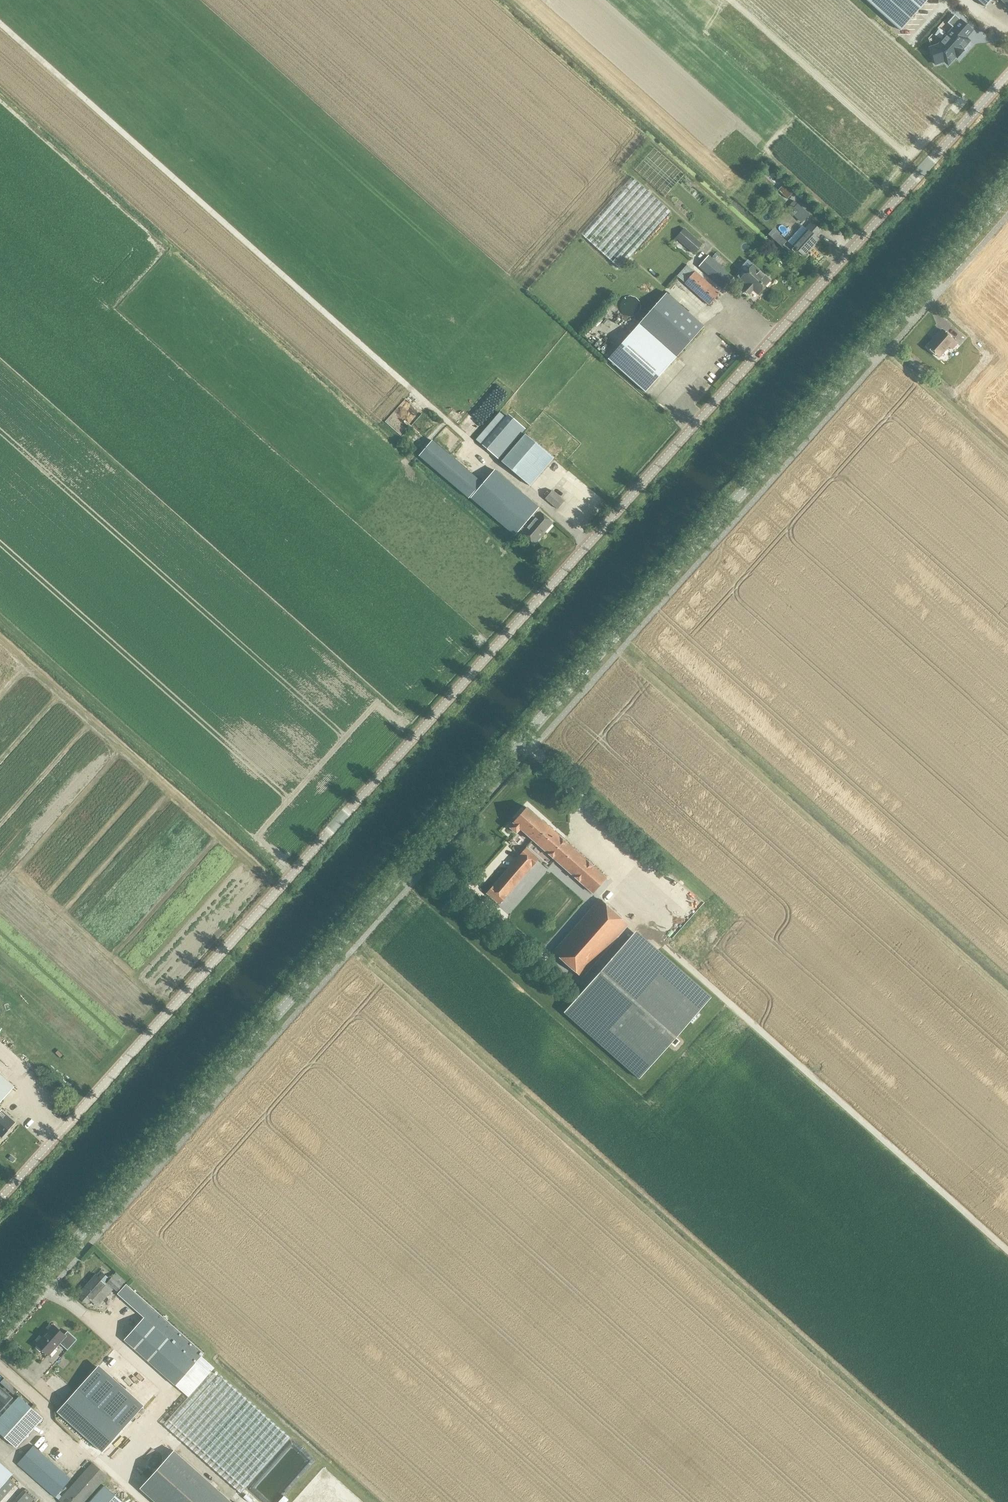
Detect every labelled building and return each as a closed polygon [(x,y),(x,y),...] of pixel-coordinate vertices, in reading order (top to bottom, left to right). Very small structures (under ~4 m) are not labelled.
[(899,29),(925,0),(867,0),(899,29)] [(986,8),(994,0),(977,0),(986,8)] [(931,48),(930,48),(936,64),(944,61),(948,65),(956,56),(957,57),(963,51),(961,50),(969,41),(966,38),(973,31),(955,15),(948,22),(948,23),(954,28),(939,45),(931,48)] [(619,268),(670,211),(632,177),(581,234),(619,268)] [(785,182),(778,190),(788,199),(795,191),(785,182)] [(804,220),(808,216),(797,207),(793,211),(804,220)] [(815,237),(820,231),(811,222),(806,228),(808,230),(794,246),(804,255),(818,239),(815,237)] [(694,254),(702,244),(684,228),(676,238),(694,254)] [(775,228),(769,233),(781,245),(786,240),(775,228)] [(724,289),(734,278),(708,255),(699,266),(724,289)] [(709,305),(720,293),(695,271),(687,264),(677,276),(685,282),(684,283),(709,305)] [(745,284),(742,288),(749,294),(753,289),(758,294),(770,280),(752,265),(740,279),(745,284)] [(667,293),(640,323),(608,358),(644,391),(703,326),(667,293)] [(952,350),(957,344),(941,330),(926,347),(939,358),(948,347),(952,350)] [(507,418),(500,412),(476,439),(483,445),(507,418)] [(529,485),(553,458),(525,434),(502,461),(529,485)] [(468,498),(481,483),(433,440),(420,455),(468,498)] [(473,496),(515,534),(521,528),(524,531),(522,532),(534,543),(552,523),(540,512),(540,513),(537,510),(539,507),(497,470),(473,496)] [(565,501),(552,490),(545,498),(558,509),(565,501)] [(593,893),(606,878),(527,808),(509,828),(516,834),(520,829),(593,893)] [(499,904),(539,859),(527,848),(487,893),(499,904)] [(582,977),(628,924),(599,900),(554,952),(582,977)] [(589,984),(564,1012),(639,1078),(711,997),(658,950),(636,931),(589,984)] [(15,1086),(0,1073),(0,1103),(15,1086)] [(2,1138),(16,1122),(3,1110),(2,1109),(0,1108),(0,1136),(2,1138)] [(83,1293),(80,1297),(87,1303),(91,1299),(97,1305),(113,1287),(117,1290),(126,1281),(116,1273),(106,1284),(96,1275),(81,1291),(83,1293)] [(204,1353),(130,1287),(126,1284),(117,1293),(145,1318),(125,1340),(175,1386),(201,1356),(204,1353)] [(53,1325),(37,1343),(49,1354),(60,1342),(68,1349),(77,1339),(68,1331),(64,1335),(53,1325)] [(290,1437),(214,1368),(214,1367),(201,1356),(175,1386),(188,1397),(164,1424),(241,1493),(290,1437)] [(1,1382),(5,1386),(9,1382),(4,1378),(1,1382)] [(3,1414),(2,1415),(0,1418),(0,1433),(17,1448),(27,1437),(44,1418),(20,1396),(16,1400),(0,1386),(0,1411),(3,1414)] [(122,1429),(78,1389),(58,1411),(102,1451),(122,1429)] [(18,1464),(18,1465),(55,1498),(71,1480),(34,1446),(18,1464)] [(174,1449),(140,1487),(156,1501),(232,1501),(174,1449)] [(14,1475),(0,1462),(0,1491),(14,1475)] [(107,1477),(94,1464),(60,1501),(85,1501),(107,1477)] [(130,1497),(112,1481),(93,1501),(125,1501),(130,1497)] [(35,1498),(24,1488),(12,1501),(31,1501),(35,1498)]
